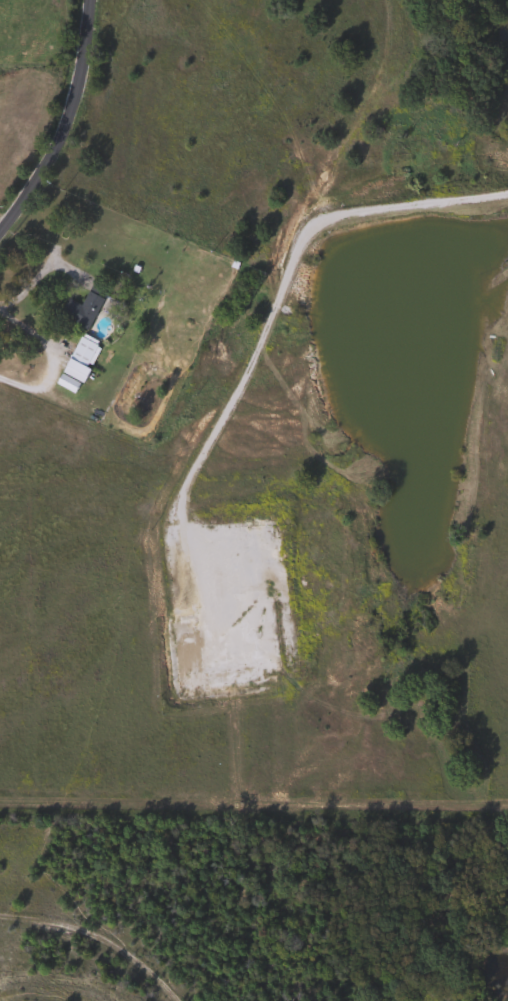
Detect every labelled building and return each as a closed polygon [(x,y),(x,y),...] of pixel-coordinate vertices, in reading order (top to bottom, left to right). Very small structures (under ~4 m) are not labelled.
[(84,329),(55,315),(63,298),(78,305),(89,282),(104,289),(84,329)] [(65,358),(78,333),(97,343),(85,368),(65,358)]
